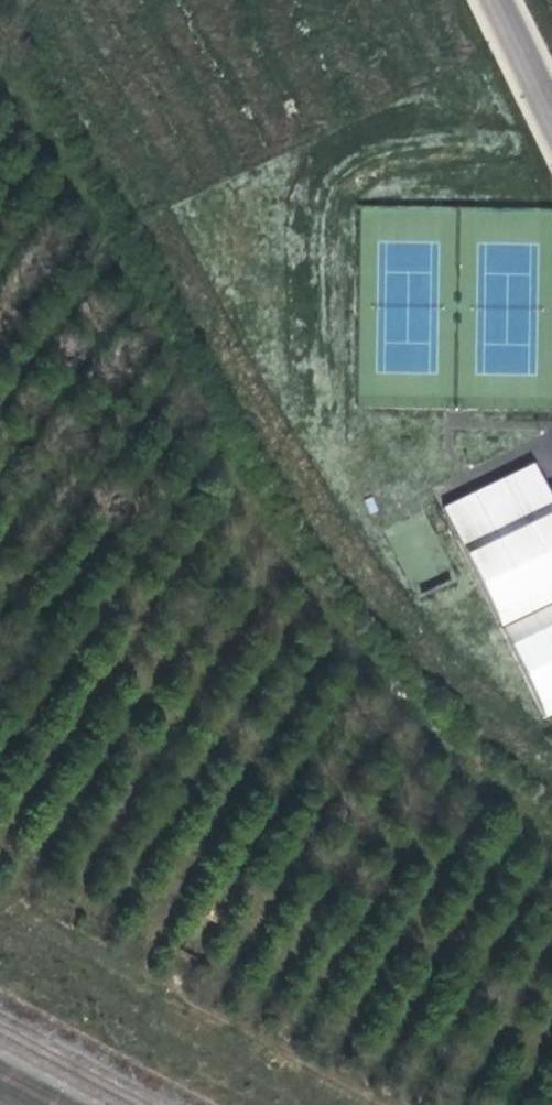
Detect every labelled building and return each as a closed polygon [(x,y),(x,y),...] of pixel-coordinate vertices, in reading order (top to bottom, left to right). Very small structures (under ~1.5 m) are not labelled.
[(549,492),(534,463),(443,507),(502,628),(545,716),(551,713),(551,491),(549,492)]
